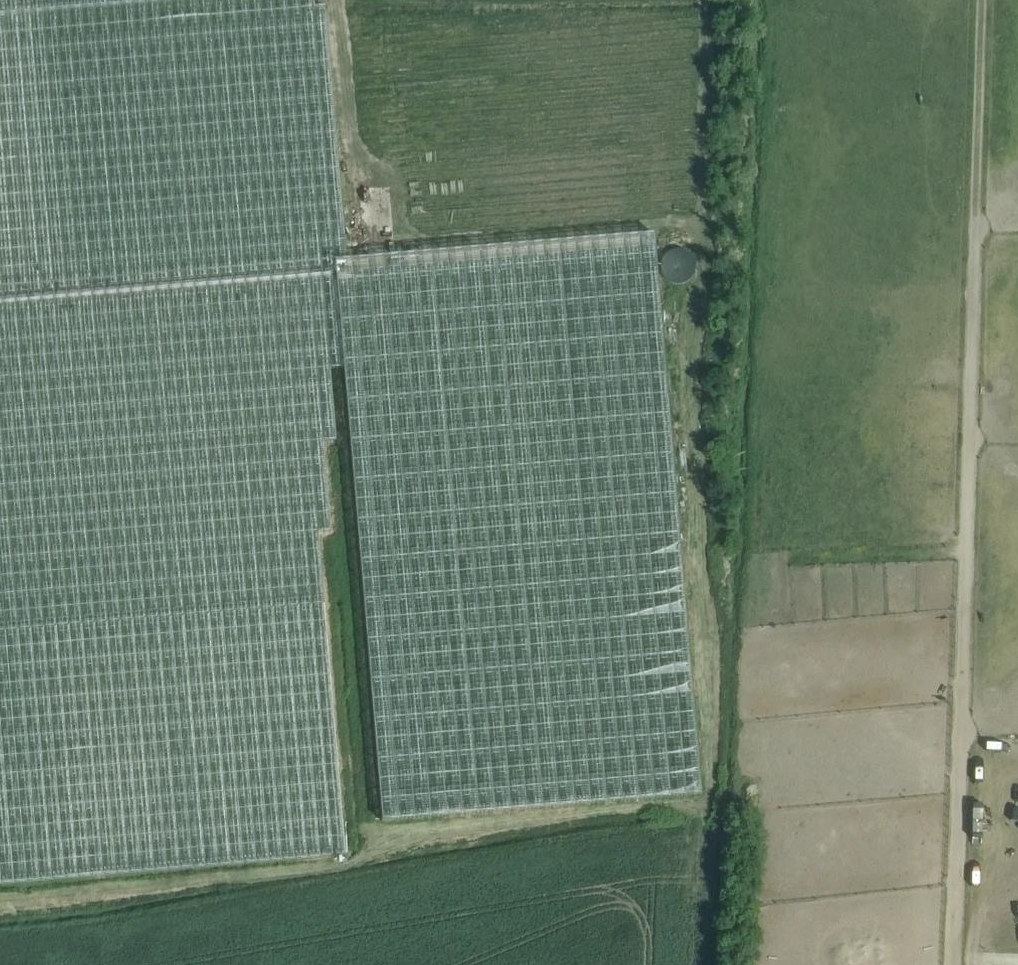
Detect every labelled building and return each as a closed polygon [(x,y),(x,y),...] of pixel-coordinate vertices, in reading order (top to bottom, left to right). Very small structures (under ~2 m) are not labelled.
[(345,856),(318,532),(331,531),(323,441),(336,440),(330,369),(343,368),(381,823),(702,796),(656,234),(347,260),(325,7),(314,7),(313,0),(0,0),(0,884),(345,856)]
